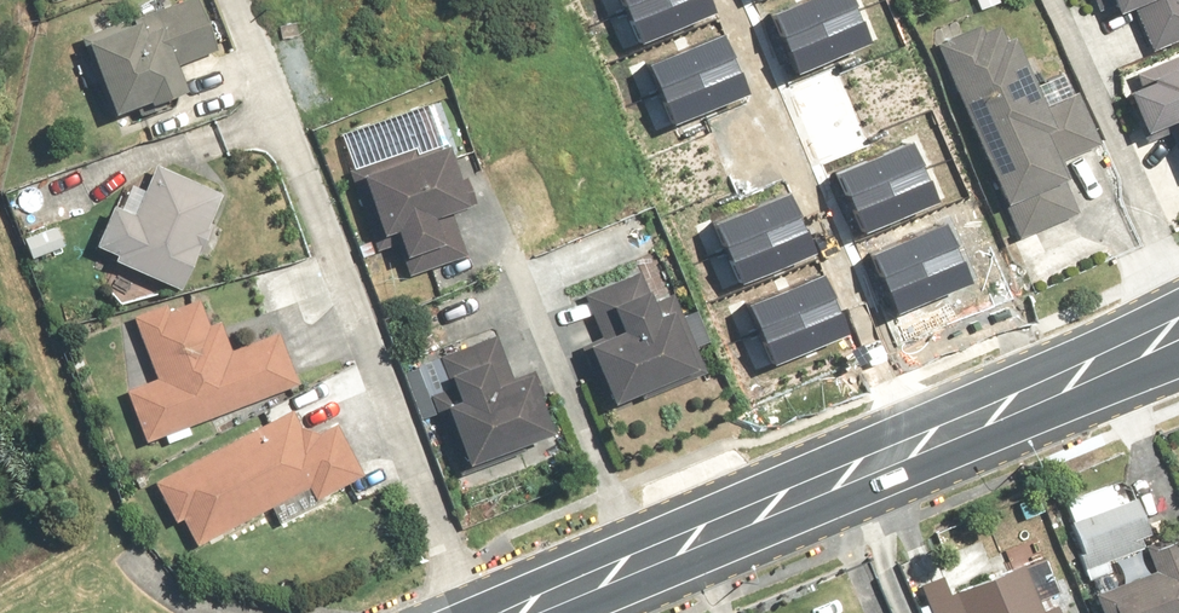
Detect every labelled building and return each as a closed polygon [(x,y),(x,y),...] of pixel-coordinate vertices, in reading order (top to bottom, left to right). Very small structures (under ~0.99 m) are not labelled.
[(75,44),(107,126),(178,99),(167,71),(214,53),(194,0),(191,0),(75,44)] [(626,17),(667,0),(619,0),(626,17)] [(638,46),(713,16),(707,0),(667,0),(626,17),(638,46)] [(789,48),(864,18),(857,0),(820,0),(776,17),(789,48)] [(1099,24),(1122,15),(1141,63),(1178,49),(1178,0),(1090,0),(1099,24)] [(789,48),(801,77),(876,47),(864,18),(789,48)] [(1000,18),(929,45),(1006,245),(1075,219),(1055,169),(1098,153),(1073,87),(1033,103),(1000,18)] [(651,72),(664,102),(739,72),(726,41),(651,72)] [(1112,86),(1136,149),(1147,145),(1164,189),(1178,183),(1178,60),(1112,86)] [(664,102),(675,132),(751,101),(739,72),(664,102)] [(442,143),(349,178),(389,282),(463,253),(451,223),(470,216),(442,143)] [(844,173),(856,204),(931,174),(919,143),(844,173)] [(106,207),(82,256),(172,299),(219,201),(152,169),(129,218),(106,207)] [(856,204),(868,233),(943,203),(931,174),(856,204)] [(716,226),(728,257),(804,227),(791,196),(716,226)] [(874,255),(886,286),(962,256),(949,225),(874,255)] [(728,257),(740,286),(816,256),(804,227),(728,257)] [(886,286),(898,315),(974,285),(962,256),(886,286)] [(573,353),(599,418),(701,379),(672,304),(653,311),(638,273),(572,299),(591,347),(573,353)] [(749,310),(761,340),(836,310),(824,279),(749,310)] [(118,397),(137,447),(298,389),(279,337),(226,356),(203,294),(125,322),(149,386),(118,397)] [(761,340),(773,370),(848,339),(836,310),(761,340)] [(421,392),(456,480),(554,443),(528,374),(509,381),(493,339),(440,359),(449,381),(421,392)] [(289,412),(144,485),(181,557),(268,513),(274,525),(359,482),(332,427),(304,441),(289,412)] [(1172,532),(1134,546),(1145,576),(1084,599),(1090,612),(1178,612),(1178,550),(1172,532)] [(911,594),(919,612),(1040,612),(1023,570),(961,594),(955,577),(911,594)]
